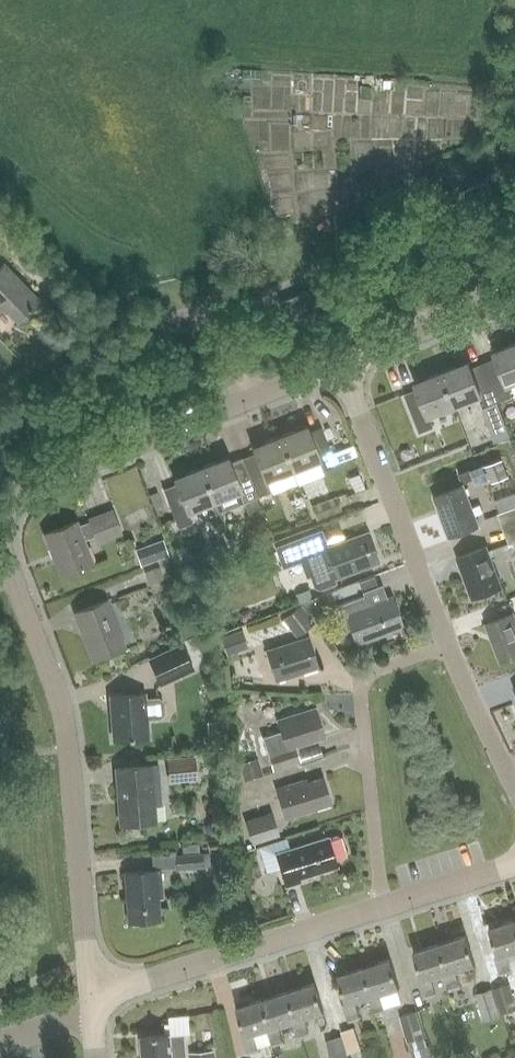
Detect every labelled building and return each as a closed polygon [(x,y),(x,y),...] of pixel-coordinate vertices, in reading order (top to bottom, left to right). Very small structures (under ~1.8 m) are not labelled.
[(4,308),(17,321),(38,300),(4,265),(0,268),(0,311),(4,308)] [(287,321),(313,311),(306,293),(280,303),(287,321)] [(514,383),(514,344),(493,353),(495,359),(483,363),(499,402),(511,397),(507,387),(514,383)] [(468,362),(441,373),(454,407),(480,397),(484,408),(499,402),(483,363),(471,368),(468,362)] [(428,418),(454,407),(441,373),(414,384),(417,389),(404,394),(419,433),(432,428),(428,418)] [(504,421),(489,427),(495,442),(510,436),(504,421)] [(306,427),(279,437),(292,472),(319,462),(323,472),(336,466),(320,427),(308,432),(306,427)] [(267,482),(292,472),(279,437),(251,448),(253,454),(241,458),(257,497),(270,492),(267,482)] [(227,458),(200,468),(214,503),(218,512),(243,502),(248,513),(261,508),(257,497),(241,458),(229,463),(227,458)] [(502,459),(485,466),(492,483),(509,476),(502,459)] [(127,529),(159,516),(138,464),(106,477),(127,529)] [(214,503),(200,468),(173,479),(175,485),(163,489),(178,529),(192,523),(188,513),(214,503)] [(448,539),(477,527),(461,487),(432,498),(448,539)] [(270,493),(257,497),(262,511),(275,506),(270,493)] [(336,497),(311,506),(316,519),(341,510),(336,497)] [(514,524),(514,507),(495,515),(501,529),(514,524)] [(98,541),(120,533),(111,511),(90,519),(90,521),(78,526),(76,522),(45,534),(61,575),(92,563),(83,539),(96,534),(98,541)] [(501,529),(507,544),(514,541),(514,524),(501,529)] [(378,562),(367,532),(326,548),(320,531),(276,547),(283,567),(300,560),(307,576),(310,575),(314,586),(319,588),(334,582),(333,578),(337,577),(378,562)] [(220,558),(228,555),(222,538),(211,542),(215,553),(218,552),(220,558)] [(163,539),(135,549),(141,565),(168,555),(163,539)] [(470,598),(500,587),(486,548),(456,558),(470,598)] [(162,578),(158,567),(144,572),(149,583),(162,578)] [(358,582),(362,591),(377,585),(374,576),(358,582)] [(356,643),(402,627),(392,597),(345,613),(356,643)] [(93,660),(124,649),(106,600),(75,612),(93,660)] [(282,619),(296,637),(314,622),(300,604),(282,619)] [(514,657),(514,620),(512,613),(485,624),(500,663),(514,657)] [(222,637),(228,655),(252,647),(246,629),(222,637)] [(276,681),(319,668),(309,637),(266,651),(276,681)] [(148,658),(160,685),(194,670),(182,643),(148,658)] [(144,694),(134,695),(110,697),(114,742),(148,739),(146,719),(159,718),(164,713),(163,702),(157,697),(144,698),(144,694)] [(277,721),(281,732),(263,738),(273,770),(300,761),(296,747),(325,738),(315,709),(277,721)] [(195,756),(167,758),(169,782),(197,780),(195,756)] [(234,771),(238,782),(263,774),(258,758),(240,764),(241,768),(234,771)] [(153,805),(161,804),(158,765),(116,769),(121,825),(154,822),(153,805)] [(286,819),(331,804),(323,778),(302,785),(301,782),(277,789),(286,819)] [(252,844),(279,835),(271,812),(244,821),(252,844)] [(335,835),(328,838),(276,853),(286,887),(300,883),(298,879),(337,867),(334,856),(342,854),(344,849),(341,838),(335,835)] [(227,866),(228,851),(214,851),(214,866),(227,866)] [(176,869),(203,867),(203,853),(175,855),(176,869)] [(159,898),(163,898),(161,870),(125,873),(129,923),(161,921),(159,898)] [(488,929),(497,957),(493,958),(498,974),(509,970),(504,955),(514,951),(514,922),(514,920),(488,929)] [(465,936),(440,944),(448,972),(443,974),(449,992),(459,988),(453,970),(473,964),(465,936)] [(448,972),(440,944),(412,953),(421,981),(418,981),(424,999),(435,996),(429,978),(443,974),(448,972)] [(384,1009),(379,994),(399,987),(390,960),(365,968),(374,995),(368,997),(373,1013),(384,1009)] [(354,1001),(368,997),(374,995),(365,968),(338,976),(346,1004),(343,1005),(349,1023),(360,1020),(354,1001)] [(315,983),(290,991),(298,1020),(292,1022),(298,1040),(309,1036),(303,1018),(324,1011),(315,983)] [(493,989),(501,1014),(514,1010),(514,1002),(509,983),(493,989)] [(500,1015),(492,989),(475,994),(484,1020),(500,1015)] [(273,1028),(267,1030),(272,1045),(273,1048),(284,1044),(278,1026),(292,1022),(298,1020),(290,991),(265,999),(273,1028)] [(273,1028),(265,999),(237,1008),(246,1036),(241,1038),(247,1056),(259,1052),(258,1049),(272,1045),(267,1030),(273,1028)] [(416,1011),(399,1016),(411,1057),(430,1057),(416,1011)] [(185,1036),(191,1036),(189,1017),(169,1019),(171,1036),(142,1038),(143,1057),(187,1057),(185,1036)] [(329,1057),(347,1057),(345,1050),(328,1055),(329,1057)]
